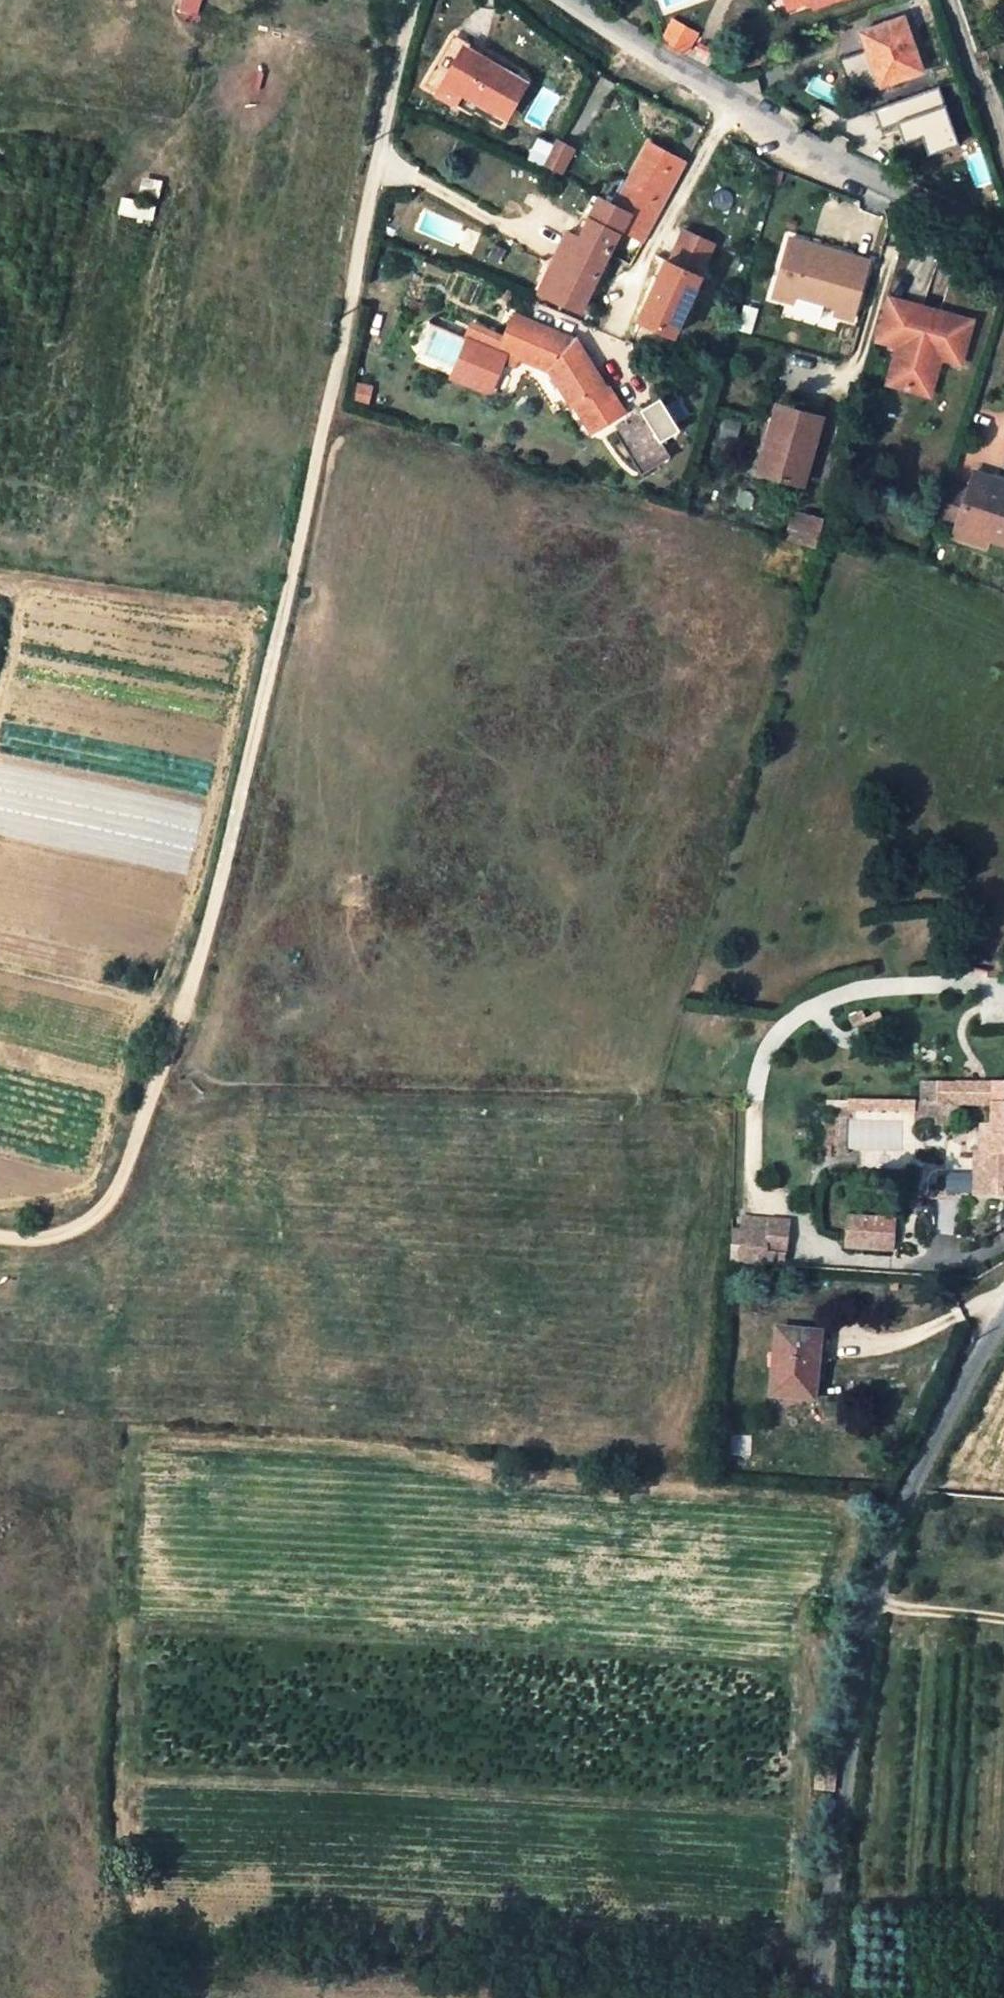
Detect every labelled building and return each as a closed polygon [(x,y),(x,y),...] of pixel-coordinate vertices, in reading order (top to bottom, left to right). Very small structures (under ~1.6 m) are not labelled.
[(794,8),(791,0),(781,0),(785,11),(794,8)] [(912,9),(932,1),(932,0),(908,0),(912,9)] [(923,70),(903,17),(861,32),(868,49),(881,85),(923,70)] [(672,19),(662,37),(686,55),(698,33),(672,19)] [(443,44),(420,91),(463,114),(468,108),(496,123),(502,114),(504,116),(521,84),(443,44)] [(868,49),(840,59),(854,95),(872,89),(881,85),(868,49)] [(879,107),(875,109),(882,127),(900,120),(906,138),(930,129),(937,149),(960,141),(940,85),(909,97),(879,107)] [(554,139),(541,165),(559,174),(572,149),(554,139)] [(646,146),(616,208),(628,213),(608,257),(617,261),(630,267),(682,166),(646,146)] [(628,213),(616,208),(601,201),(580,239),(567,233),(538,294),(581,313),(608,257),(628,213)] [(639,321),(672,337),(700,277),(696,276),(711,244),(683,232),(669,263),(667,261),(639,321)] [(790,236),(771,301),(792,307),(795,297),(834,309),(831,319),(851,324),(870,260),(790,236)] [(890,294),(878,334),(902,341),(891,378),(932,389),(943,353),(960,358),(971,316),(890,294)] [(502,337),(499,345),(549,365),(569,403),(566,404),(587,443),(614,429),(617,427),(616,425),(612,418),(627,411),(612,381),(600,387),(585,358),(571,365),(562,349),(565,336),(511,315),(502,337)] [(499,345),(502,337),(469,325),(447,378),(480,390),(499,345)] [(571,365),(585,358),(577,341),(565,336),(562,349),(571,365)] [(658,401),(616,425),(617,427),(614,429),(640,472),(665,457),(654,442),(674,431),(658,401)] [(752,469),(802,483),(822,415),(777,401),(771,423),(765,421),(752,469)] [(960,522),(992,532),(1003,537),(1003,481),(996,478),(997,473),(977,467),(960,522)] [(792,511),(784,539),(816,548),(824,520),(792,511)] [(989,540),(992,532),(960,522),(957,529),(989,540)] [(915,1126),(959,1127),(960,1103),(958,1103),(959,1083),(920,1081),(919,1101),(916,1101),(915,1126)] [(992,1110),(989,1200),(1003,1201),(1003,1110),(992,1110)] [(895,1216),(845,1213),(843,1248),(893,1251),(895,1216)] [(785,1218),(738,1216),(735,1268),(782,1270),(785,1218)] [(810,1398),(813,1378),(815,1335),(780,1333),(775,1395),(810,1398)] [(817,1763),(816,1771),(815,1789),(833,1791),(837,1768),(837,1765),(817,1763)]
